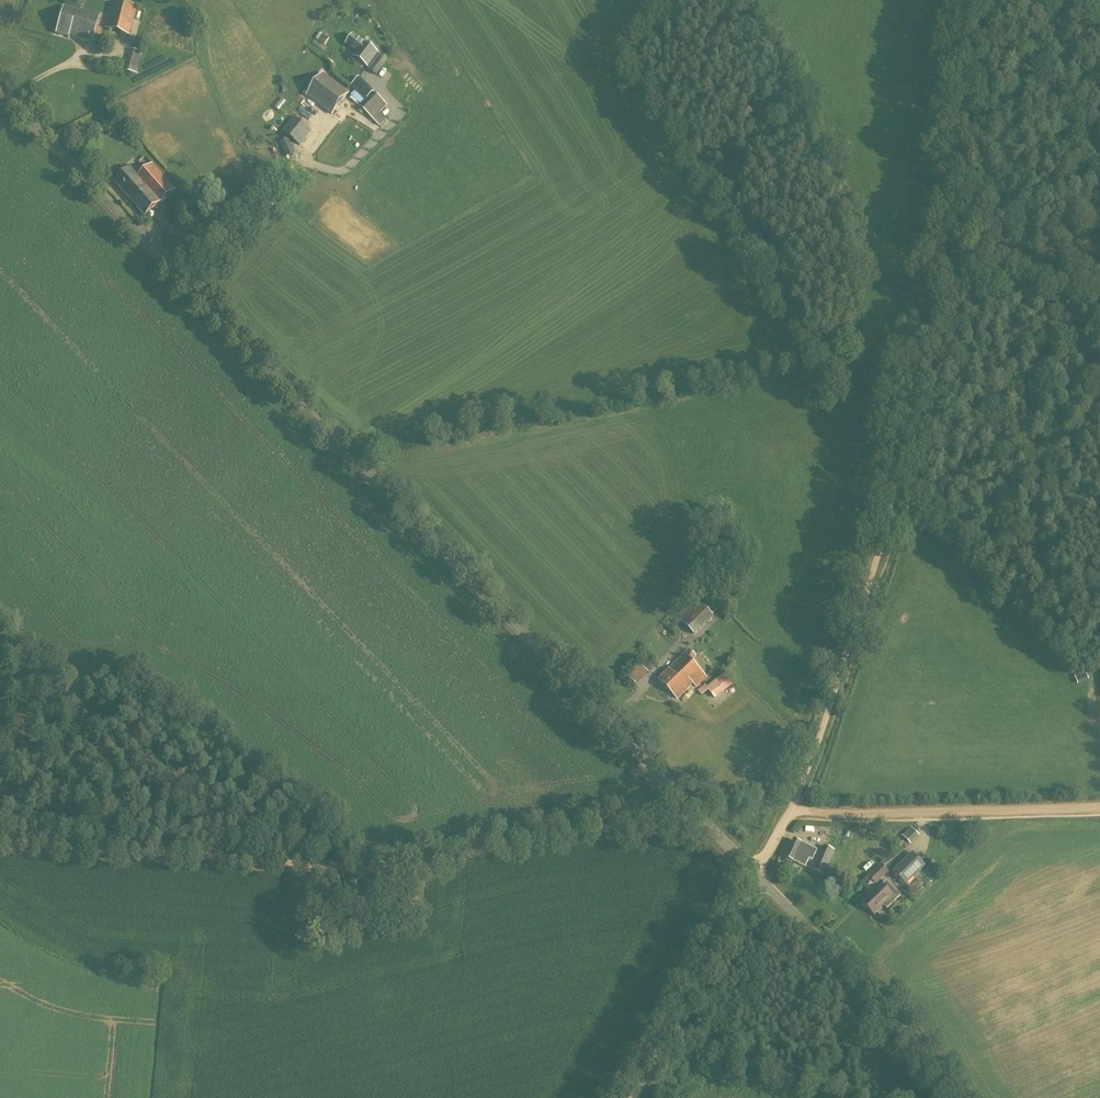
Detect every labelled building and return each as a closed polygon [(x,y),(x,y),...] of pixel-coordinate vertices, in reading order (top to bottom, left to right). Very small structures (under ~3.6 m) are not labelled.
[(105,27),(130,34),(137,7),(112,0),(105,27)] [(68,36),(69,34),(92,40),(99,17),(63,7),(56,33),(68,36)] [(322,33),(317,40),(325,45),(329,39),(322,33)] [(377,53),(353,35),(346,44),(357,52),(354,57),(367,66),(377,53)] [(131,50),(125,71),(137,74),(143,53),(131,50)] [(381,53),(369,70),(376,75),(389,59),(381,53)] [(323,74),(307,95),(332,114),(348,93),(323,74)] [(359,107),(379,126),(393,112),(383,102),(374,93),(364,102),(359,107)] [(301,146),(312,131),(292,117),(281,132),(301,146)] [(138,177),(130,169),(115,182),(145,216),(175,190),(152,164),(138,177)] [(198,248),(207,257),(218,247),(208,237),(198,248)] [(711,588),(705,595),(708,597),(701,605),(697,601),(678,620),(694,635),(719,609),(712,602),(719,595),(711,588)] [(696,687),(707,677),(691,661),(696,657),(689,649),(658,680),(677,698),(692,683),(696,687)] [(629,677),(637,684),(648,672),(640,664),(629,677)] [(705,686),(698,691),(702,695),(709,690),(716,699),(731,686),(723,677),(708,689),(705,686)] [(902,835),(911,844),(919,836),(910,827),(902,835)] [(800,865),(805,867),(809,859),(813,861),(817,851),(806,846),(794,841),(785,858),(800,865)] [(823,846),(812,870),(824,875),(834,851),(823,846)] [(893,872),(906,884),(925,866),(912,853),(893,872)] [(868,877),(875,885),(889,872),(881,864),(868,877)] [(882,886),(863,903),(873,913),(877,910),(877,911),(882,906),(887,910),(901,896),(896,892),(886,882),(882,886)]
